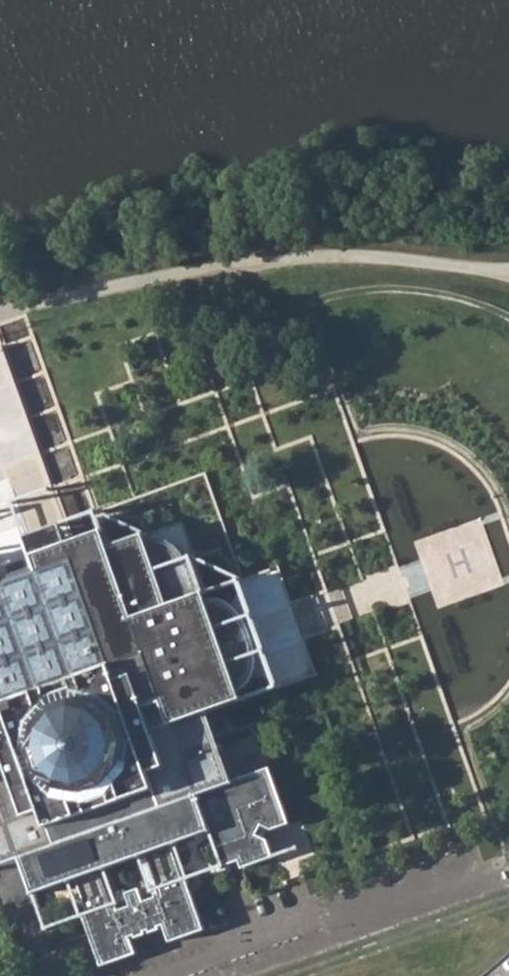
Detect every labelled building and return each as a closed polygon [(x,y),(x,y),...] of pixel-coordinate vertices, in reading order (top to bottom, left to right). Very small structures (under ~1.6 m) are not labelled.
[(21,860),(45,925),(80,913),(100,969),(137,956),(131,941),(169,928),(174,942),(209,930),(189,873),(236,856),(239,866),(265,857),(260,843),(267,829),(288,822),(269,768),(233,781),(207,708),(243,695),(240,687),(246,681),(251,670),(255,634),(247,617),(237,606),(228,601),(215,595),(211,590),(205,586),(173,598),(148,529),(114,541),(108,525),(73,537),(67,520),(31,533),(43,567),(23,574),(8,579),(0,557),(0,867),(21,860)]
